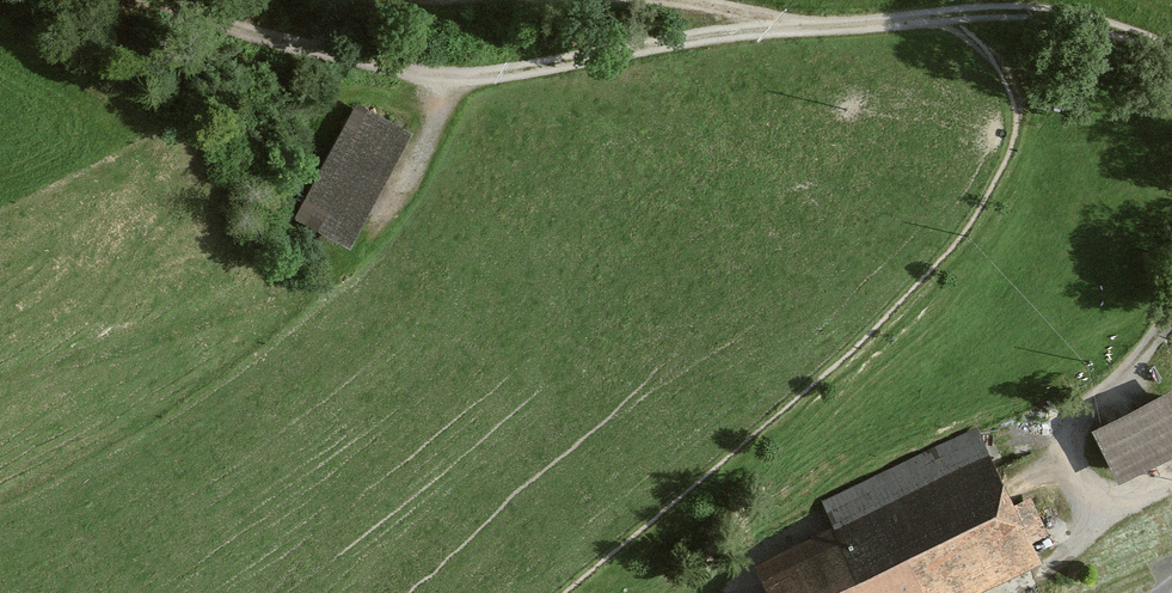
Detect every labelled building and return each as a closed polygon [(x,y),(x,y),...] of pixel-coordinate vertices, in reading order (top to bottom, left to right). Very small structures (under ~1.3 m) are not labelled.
[(415,140),(359,111),(301,221),(357,250),(415,140)] [(1111,436),(1136,485),(1171,467),(1171,405),(1111,436)] [(766,577),(774,592),(968,592),(1045,553),(984,435),(834,512),(846,535),(766,577)]
